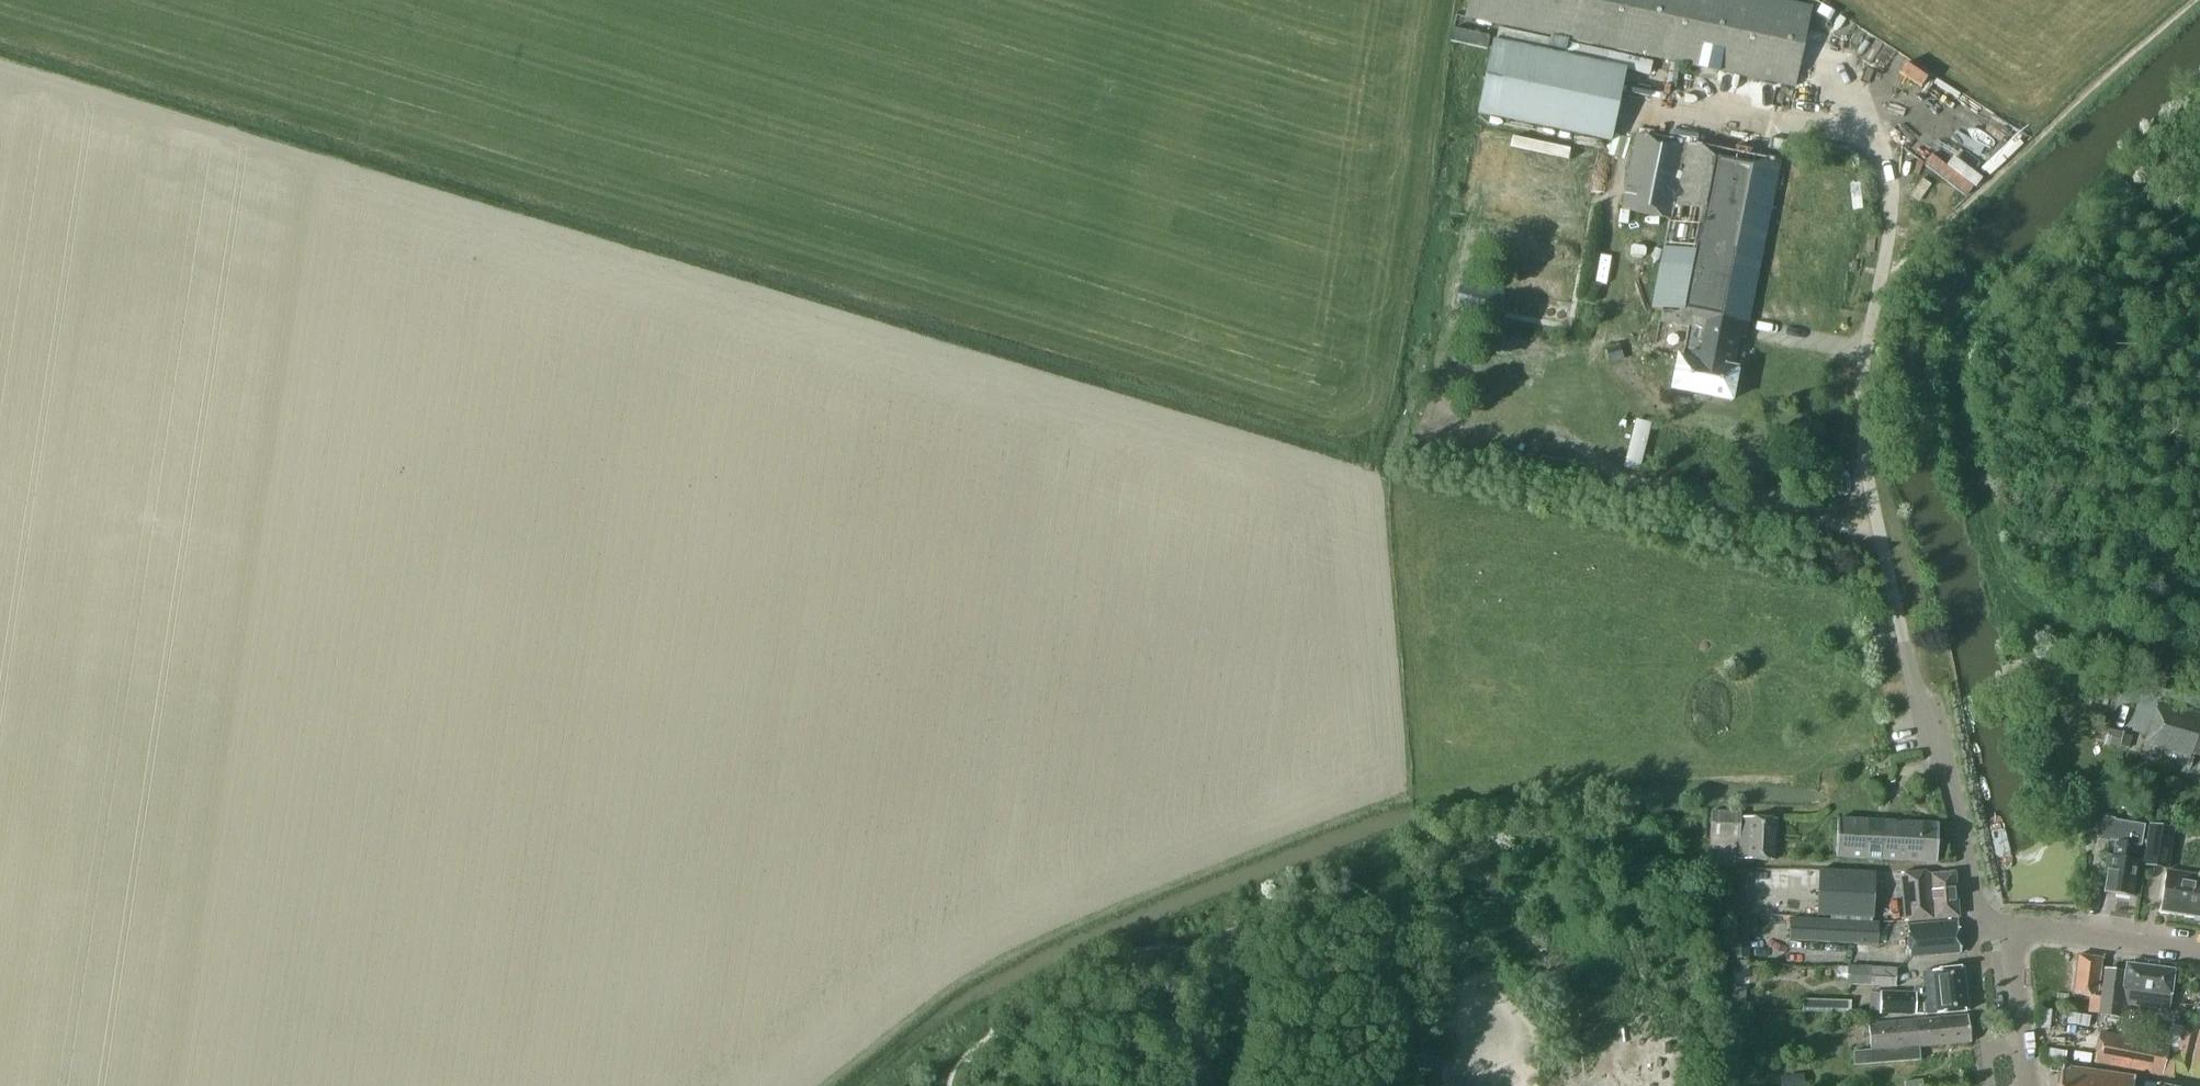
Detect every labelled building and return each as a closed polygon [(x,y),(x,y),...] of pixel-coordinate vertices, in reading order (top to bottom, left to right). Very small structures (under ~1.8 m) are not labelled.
[(1684,64),(1796,88),(1813,5),(1788,0),(1470,0),(1466,17),(1684,64)] [(1613,141),(1627,66),(1494,40),(1479,114),(1613,141)] [(1749,317),(1778,171),(1780,161),(1684,142),(1637,133),(1622,210),(1670,219),(1652,308),(1662,310),(1660,322),(1684,326),(1688,327),(1684,344),(1682,357),(1679,356),(1673,388),(1684,390),(1732,399),(1738,367),(1733,366),(1739,336),(1745,338),(1749,317)] [(2195,175),(2176,162),(2171,171),(2190,183),(2195,175)] [(1607,350),(1610,361),(1623,357),(1620,347),(1607,350)] [(2157,701),(2142,753),(2190,766),(2194,754),(2199,755),(2199,712),(2157,700),(2157,701)] [(2124,732),(2106,727),(2102,743),(2120,747),(2120,746),(2124,747),(2127,734),(2123,733),(2124,732)] [(1725,835),(1739,836),(1738,858),(1774,860),(1776,818),(1740,817),(1741,812),(1711,811),(1710,835),(1725,835)] [(2132,896),(2138,860),(2133,859),(2136,844),(2141,845),(2145,824),(2103,817),(2100,838),(2116,841),(2113,856),(2107,855),(2104,872),(2107,873),(2104,891),(2132,896)] [(1936,861),(1938,823),(1837,818),(1836,856),(1936,861)] [(2148,823),(2142,866),(2168,869),(2174,826),(2148,823)] [(1743,869),(1730,869),(1731,898),(1744,897),(1743,869)] [(1875,872),(1819,869),(1817,916),(1873,918),(1875,872)] [(1905,921),(1958,917),(1954,872),(1930,874),(1924,871),(1901,872),(1905,921)] [(2166,872),(2159,912),(2199,919),(2199,878),(2166,872)] [(1790,917),(1789,940),(1877,945),(1877,941),(1878,921),(1794,917),(1790,917)] [(1909,956),(1961,952),(1958,921),(1907,924),(1909,956)] [(1745,926),(1732,926),(1733,955),(1746,955),(1745,926)] [(2089,1012),(2098,1013),(2101,991),(2098,990),(2102,958),(2078,954),(2073,993),(2092,995),(2089,1012)] [(2101,991),(2098,1013),(2098,1014),(2127,1018),(2129,1004),(2168,1009),(2174,969),(2126,963),(2125,972),(2104,970),(2101,991)] [(1847,966),(1846,985),(1896,987),(1897,968),(1847,966)] [(1916,991),(1880,992),(1881,994),(1881,1011),(1881,1014),(1927,1013),(1927,1014),(1967,1010),(1963,967),(1922,971),(1922,975),(1915,975),(1916,988),(1916,991)] [(1745,1009),(1745,987),(1732,986),(1731,1009),(1745,1009)] [(1817,1011),(1818,998),(1802,998),(1802,1010),(1817,1011)] [(1919,1046),(1971,1042),(1968,1015),(1869,1024),(1871,1050),(1853,1051),(1854,1064),(1920,1059),(1919,1046)] [(2174,1070),(2199,1076),(2199,1030),(2182,1026),(2177,1048),(2173,1070),(2174,1070)] [(2173,1070),(2177,1048),(2168,1047),(2168,1046),(2101,1032),(2095,1061),(2173,1076),(2174,1070),(2173,1070)] [(2059,1085),(2133,1085),(2134,1077),(2061,1067),(2059,1085)] [(2139,1085),(2147,1085),(2145,1085),(2148,1074),(2141,1072),(2141,1075),(2139,1085)] [(1803,1073),(1780,1076),(1781,1085),(1804,1085),(1803,1073)]
